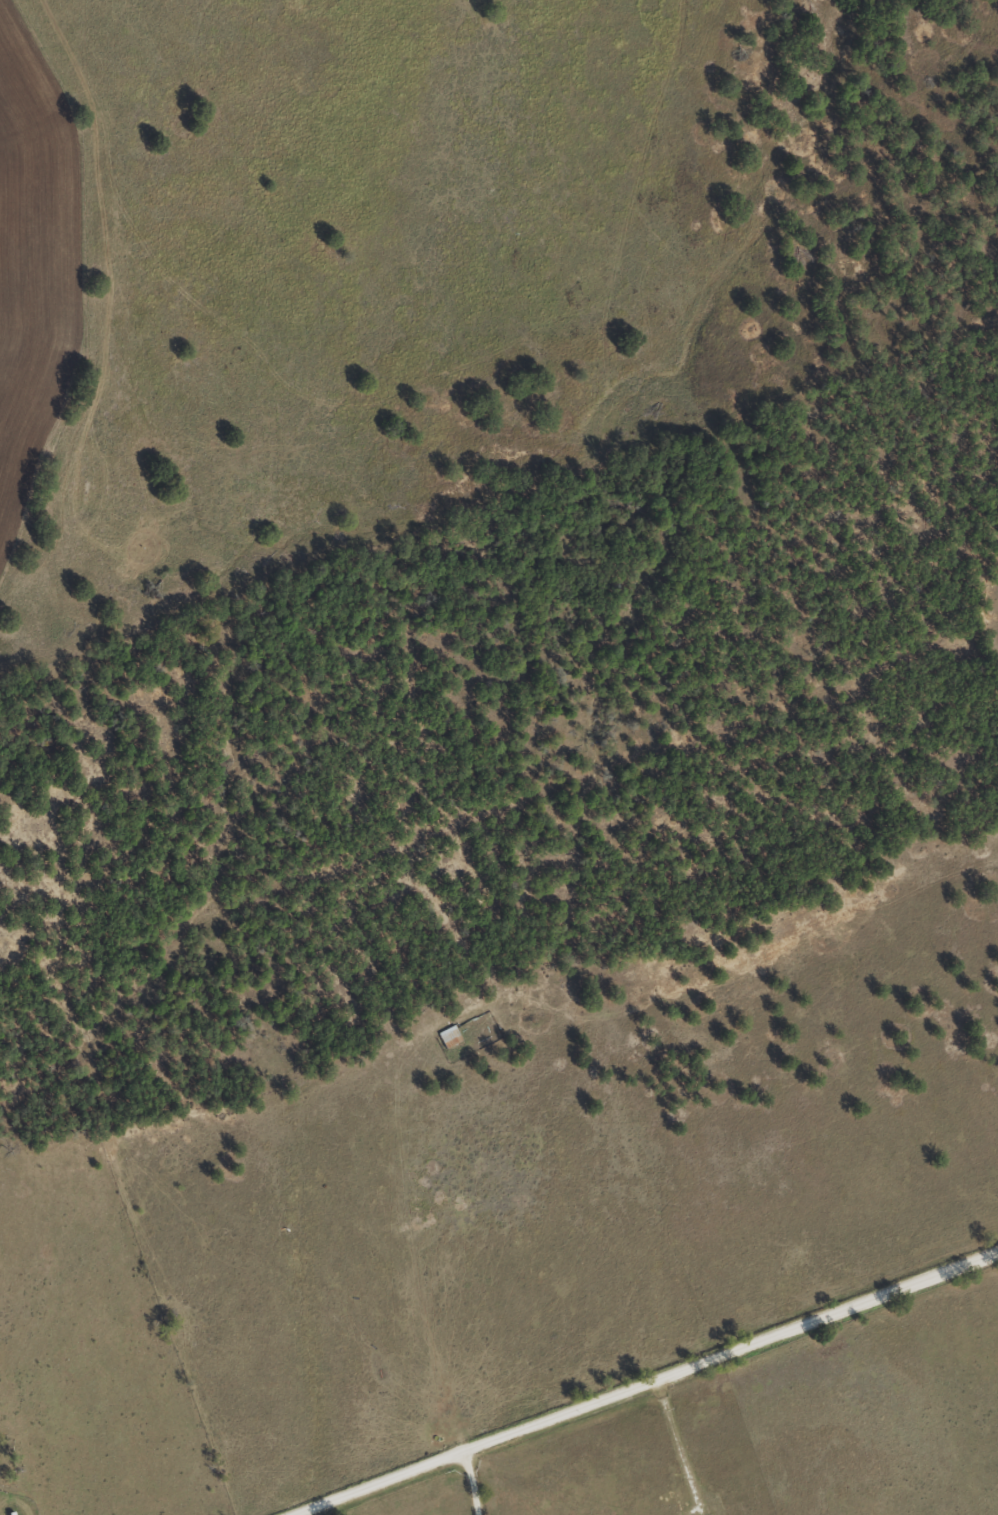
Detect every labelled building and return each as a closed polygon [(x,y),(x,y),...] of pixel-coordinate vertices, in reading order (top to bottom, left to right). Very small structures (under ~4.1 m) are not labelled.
[(460,1041),(454,1025),(438,1032),(444,1048),(460,1041)]
